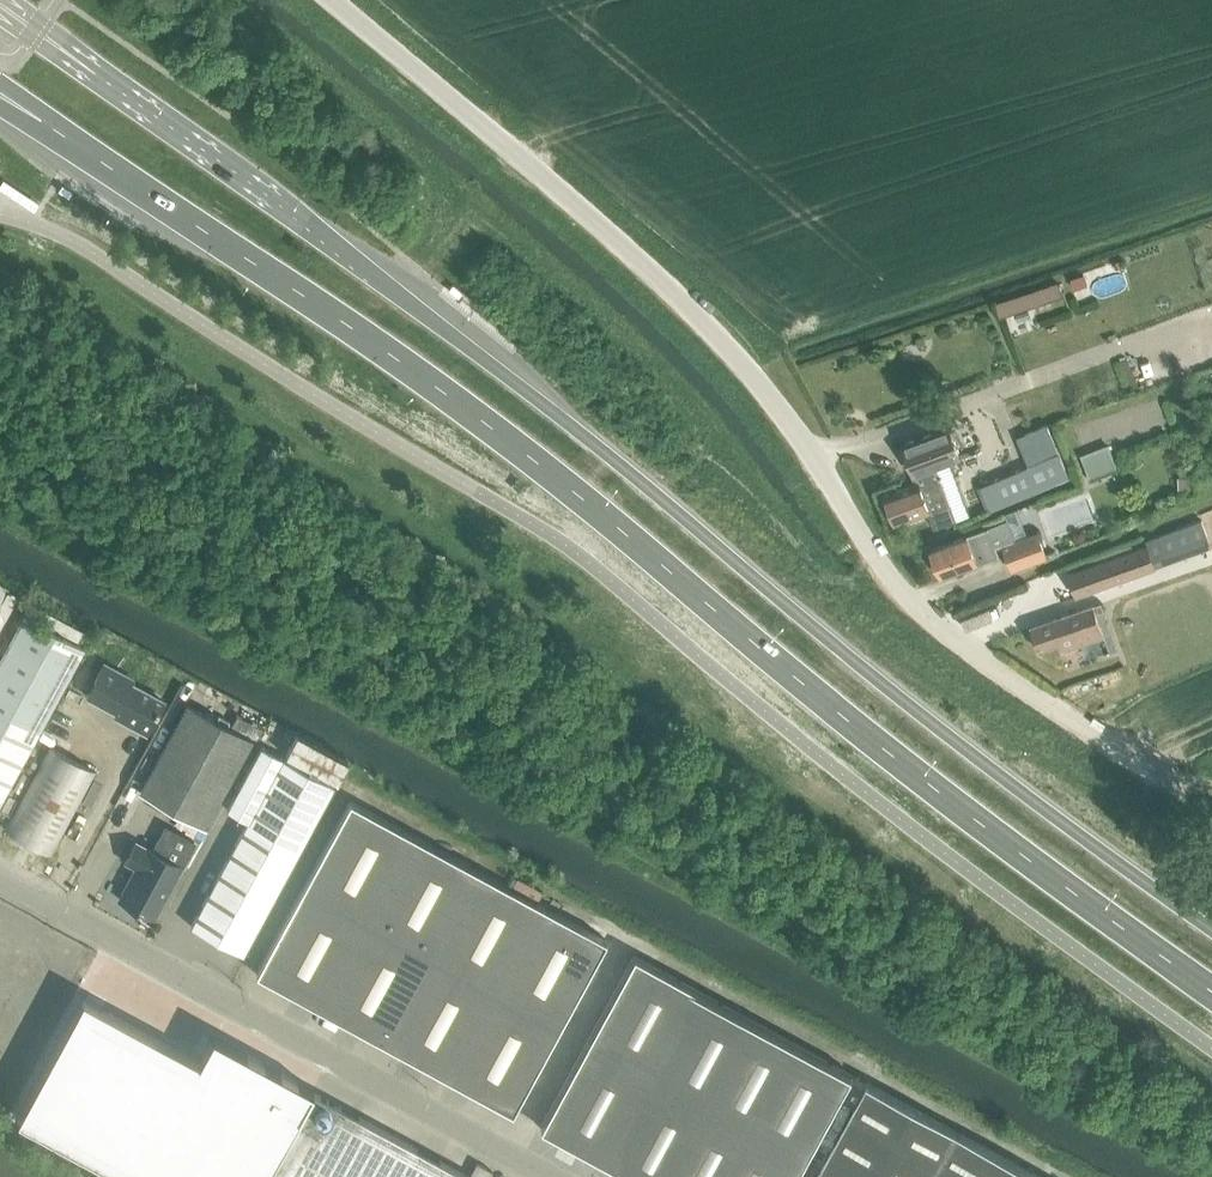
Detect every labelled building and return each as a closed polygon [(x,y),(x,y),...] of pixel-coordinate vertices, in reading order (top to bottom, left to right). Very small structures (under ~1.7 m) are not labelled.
[(1058,281),(1027,291),(1032,305),(1063,295),(1058,281)] [(918,482),(885,494),(896,523),(929,511),(935,527),(957,519),(970,515),(950,460),(961,456),(949,426),(903,443),(918,482)] [(1018,437),(1030,465),(981,485),(992,510),(1066,479),(1056,454),(1045,426),(1018,437)] [(1091,479),(1118,468),(1110,446),(1083,457),(1091,479)] [(998,555),(996,549),(1004,546),(1013,569),(1047,557),(1037,531),(1016,539),(1008,520),(988,528),(988,527),(931,548),(941,576),(998,555)] [(1069,573),(1077,595),(1156,567),(1148,545),(1069,573)] [(1104,635),(1096,612),(1104,610),(1101,602),(1031,626),(1039,649),(1060,642),(1063,649),(1104,635)] [(0,658),(0,801),(82,647),(23,615),(0,658)] [(124,721),(146,733),(163,701),(130,683),(132,679),(104,663),(94,681),(97,683),(90,697),(127,717),(124,721)] [(141,789),(205,824),(251,740),(187,705),(141,789)] [(248,820),(248,819),(300,847),(333,784),(261,745),(227,809),(248,820)] [(9,829),(56,853),(98,771),(51,747),(9,829)] [(255,972),(512,1112),(605,940),(349,800),(255,972)] [(242,954),(300,847),(248,819),(248,820),(191,926),(242,954)] [(118,898),(153,917),(181,866),(195,841),(165,825),(151,850),(135,842),(125,861),(135,867),(118,898)] [(850,1083),(854,1075),(633,954),(539,1127),(631,1176),(798,1176),(842,1097),(850,1083)] [(17,1117),(127,1176),(472,1176),(313,1089),(212,1035),(199,1060),(83,997),(17,1117)] [(869,1083),(864,1091),(856,1105),(817,1176),(1042,1176),(869,1083)] [(864,1091),(850,1083),(842,1097),(856,1105),(864,1091)] [(470,1173),(477,1176),(488,1176),(492,1170),(476,1162),(470,1173)]
